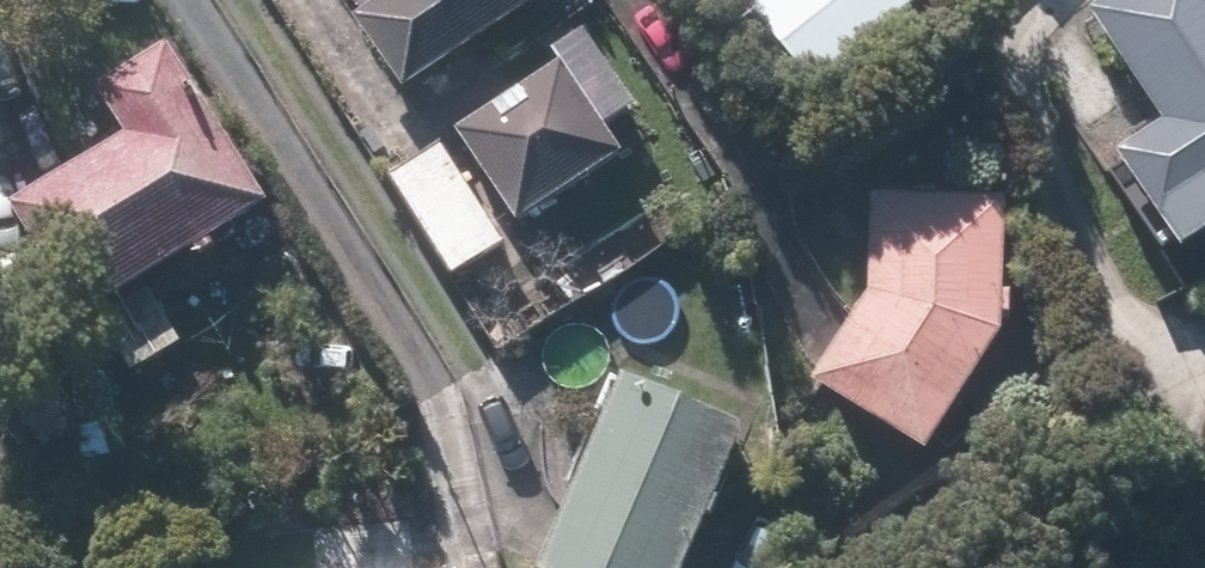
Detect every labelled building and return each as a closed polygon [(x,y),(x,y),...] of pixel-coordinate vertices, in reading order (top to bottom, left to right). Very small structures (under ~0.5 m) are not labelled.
[(366,16),(357,22),(407,95),(545,0),(355,0),(366,16)] [(814,92),(928,0),(740,0),(814,92)] [(1102,16),(1171,120),(1126,151),(1191,249),(1204,240),(1204,0),(1125,0),(1102,16)] [(275,207),(172,46),(100,93),(127,135),(12,208),(88,327),(275,207)] [(627,158),(563,64),(463,132),(526,226),(627,158)] [(509,243),(447,149),(394,184),(456,278),(509,243)] [(1007,342),(1015,206),(879,195),(867,318),(821,378),(933,452),(1007,342)] [(624,373),(549,567),(698,567),(754,424),(624,373)]
